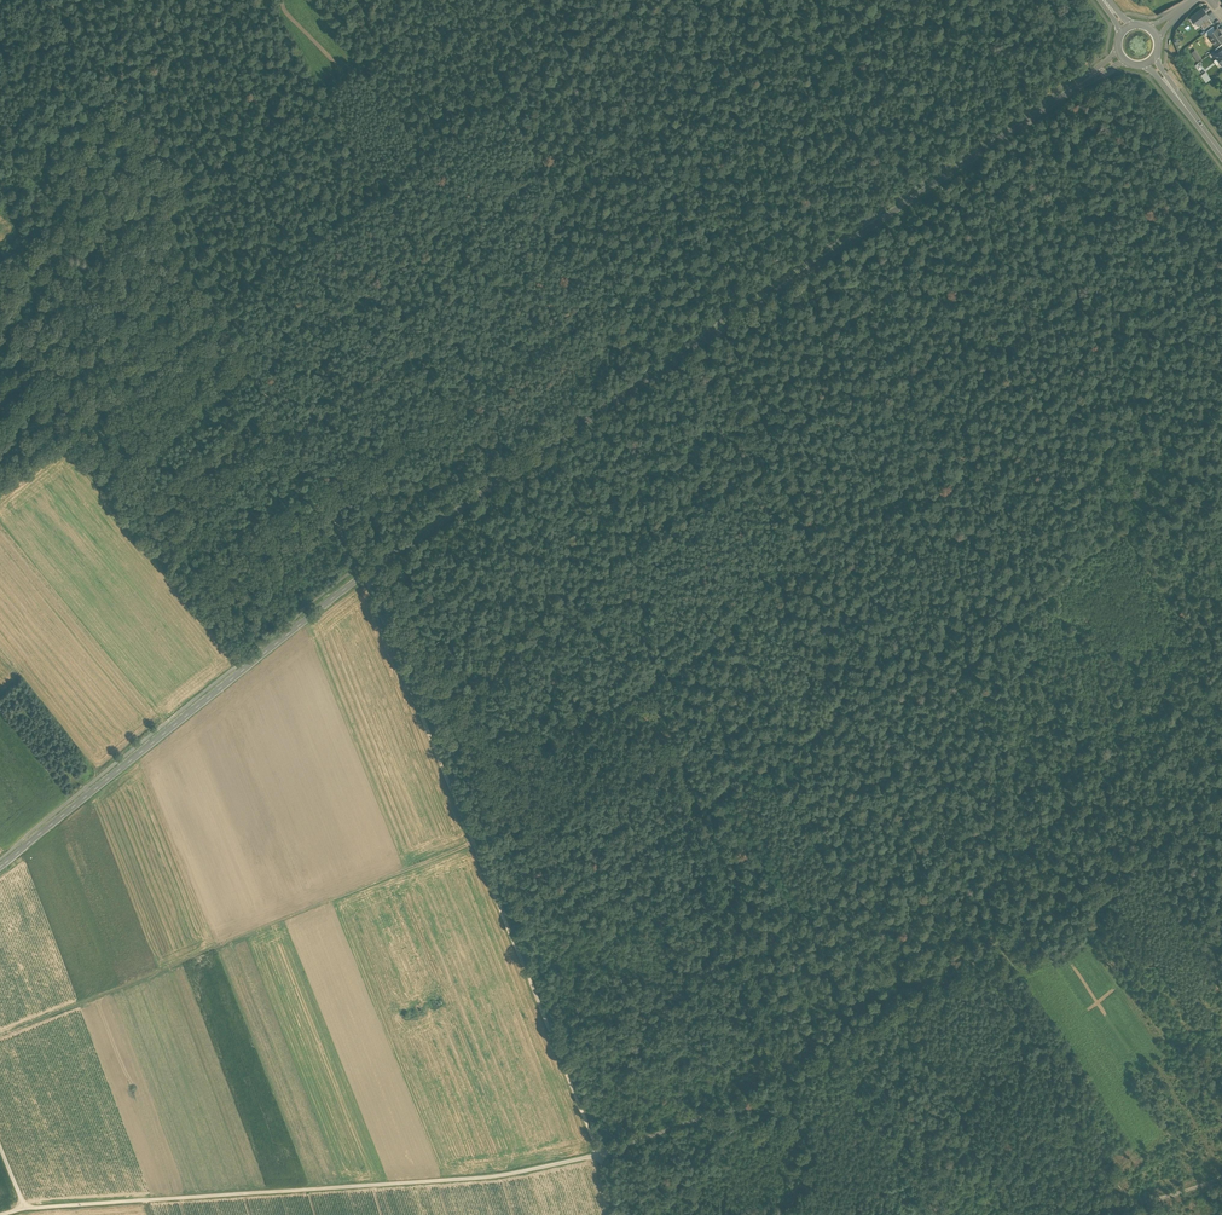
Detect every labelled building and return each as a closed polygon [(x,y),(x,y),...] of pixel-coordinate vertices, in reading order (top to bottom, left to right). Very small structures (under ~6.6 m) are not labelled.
[(1208,17),(1202,8),(1192,17),(1198,25),(1200,23),(1208,17)] [(1208,17),(1200,23),(1204,29),(1212,23),(1208,17)] [(1213,27),(1204,33),(1207,37),(1209,35),(1216,30),(1213,27)] [(1217,29),(1216,30),(1209,35),(1213,40),(1213,42),(1214,43),(1215,44),(1216,44),(1221,40),(1221,34),(1217,29)] [(1196,49),(1191,52),(1197,61),(1202,58),(1196,49)]
